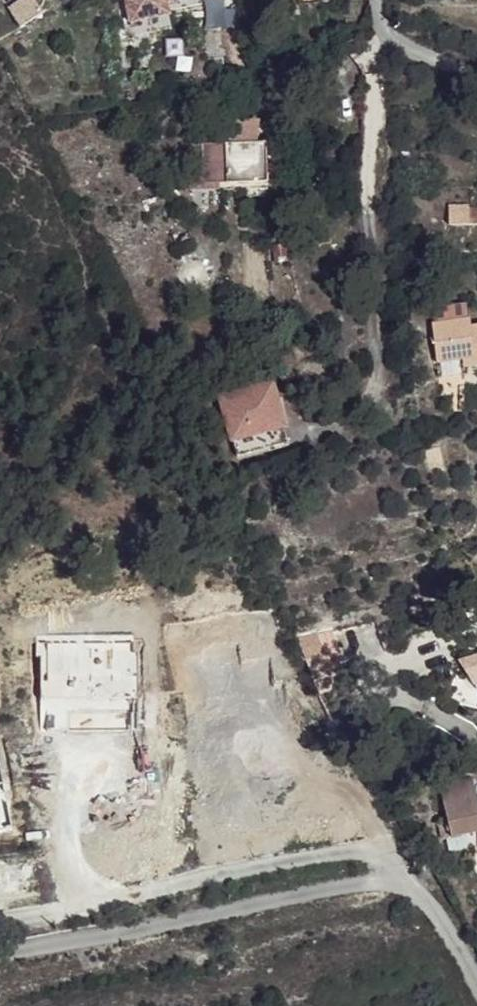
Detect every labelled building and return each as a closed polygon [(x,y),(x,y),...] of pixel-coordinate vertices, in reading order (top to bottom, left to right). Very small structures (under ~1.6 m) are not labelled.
[(126,24),(148,20),(162,6),(196,0),(122,0),(126,24)] [(202,30),(205,60),(222,58),(219,28),(202,30)] [(202,169),(202,185),(219,185),(253,184),(253,189),(263,188),(263,192),(275,191),(274,188),(284,187),(282,135),(262,136),(262,144),(239,145),(238,137),(223,137),(223,146),(201,147),(202,169)] [(202,185),(202,169),(189,169),(190,192),(219,191),(219,185),(202,185)] [(427,322),(433,361),(469,357),(470,365),(476,364),(476,324),(467,325),(466,317),(427,322)] [(459,368),(459,365),(470,365),(469,357),(433,361),(433,371),(459,368)] [(286,443),(281,426),(270,385),(220,399),(236,457),(286,443)] [(320,638),(300,646),(311,676),(332,670),(320,638)] [(468,656),(476,670),(476,653),(468,656)] [(442,799),(475,791),(472,776),(439,783),(442,799)] [(476,804),(476,798),(475,791),(442,799),(446,816),(476,804)] [(446,816),(450,836),(476,830),(476,829),(476,804),(446,816)]
